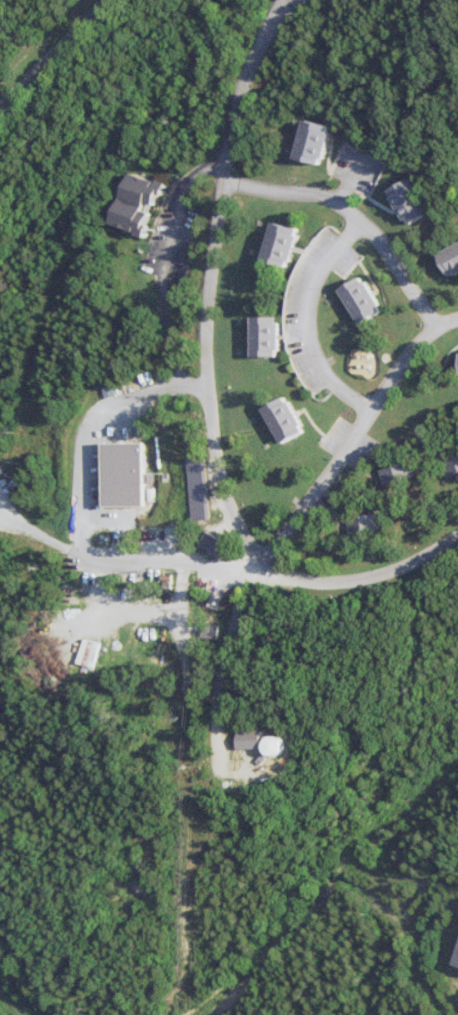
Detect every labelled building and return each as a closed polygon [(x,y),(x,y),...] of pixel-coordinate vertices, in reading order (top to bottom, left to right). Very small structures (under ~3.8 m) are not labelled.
[(14,23),(0,8),(0,36),(14,23)] [(300,158),(326,163),(332,124),(306,119),(300,158)] [(151,236),(162,208),(172,183),(143,171),(122,224),(151,236)] [(435,213),(416,178),(395,190),(414,224),(435,213)] [(270,259),(293,266),(304,227),(281,220),(270,259)] [(446,251),(457,274),(457,245),(446,251)] [(388,310),(368,275),(346,288),(366,323),(388,310)] [(284,316),(261,315),(260,356),(284,356),(284,316)] [(273,407),(290,443),(312,432),(295,396),(273,407)] [(146,441),(109,442),(110,506),(147,506),(146,441)] [(193,457),(197,520),(216,519),(212,456),(193,457)] [(390,486),(421,477),(416,460),(385,469),(390,486)] [(354,533),(385,531),(384,514),(353,517),(354,533)] [(245,749),(270,748),(269,730),(245,731),(245,749)] [(274,747),(289,757),(298,743),(284,733),(274,747)]
